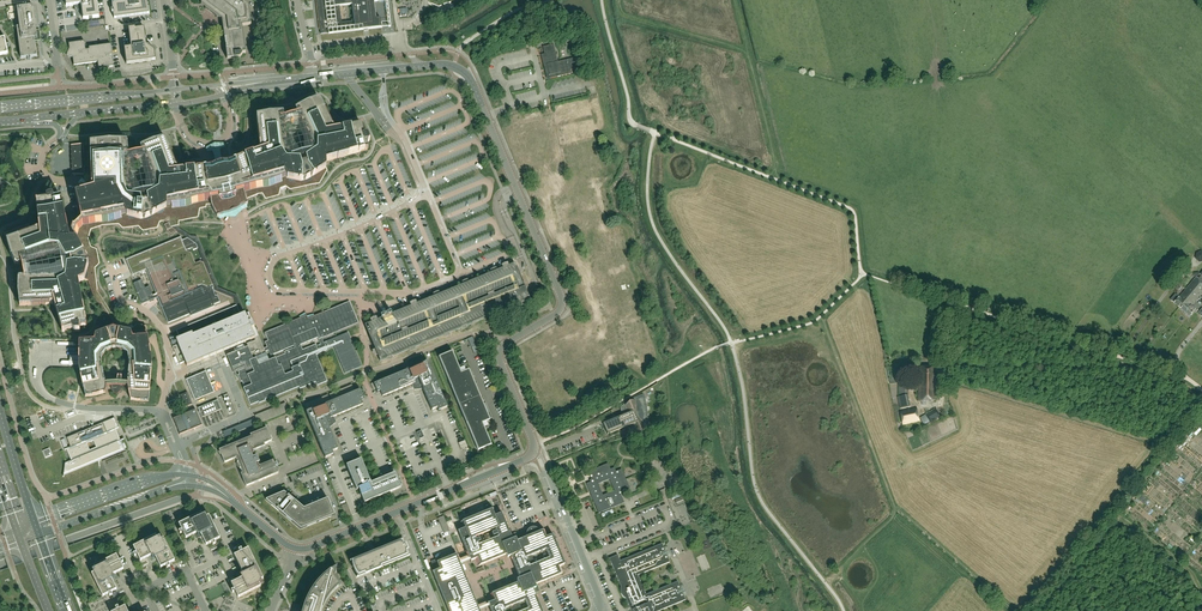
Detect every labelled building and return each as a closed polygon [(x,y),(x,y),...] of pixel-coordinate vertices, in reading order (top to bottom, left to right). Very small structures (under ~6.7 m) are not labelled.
[(97,0),(65,0),(66,7),(76,5),(76,6),(78,8),(81,7),(83,19),(99,17),(97,0)] [(147,0),(127,0),(127,1),(112,3),(113,9),(111,9),(112,13),(113,12),(114,19),(149,14),(147,0)] [(240,0),(201,0),(201,4),(222,20),(223,29),(224,37),(225,46),(227,56),(227,60),(235,59),(240,58),(242,55),(241,54),(246,53),(243,35),(242,26),(251,25),(249,7),(240,0)] [(320,30),(321,34),(351,31),(351,30),(351,29),(355,28),(355,30),(364,29),(364,31),(368,31),(368,29),(381,27),(380,18),(376,19),(374,2),(387,1),(387,0),(317,0),(320,30)] [(39,35),(39,31),(36,31),(33,6),(17,8),(19,27),(17,27),(21,58),(37,56),(34,39),(37,38),(37,35),(39,35)] [(147,46),(144,28),(135,29),(135,28),(128,29),(131,48),(124,48),(126,64),(155,60),(154,51),(152,49),(152,48),(149,45),(147,46)] [(114,67),(111,44),(89,47),(89,50),(86,50),(84,42),(69,44),(70,53),(69,56),(73,58),(74,65),(98,62),(99,69),(105,68),(106,68),(108,68),(108,67),(109,67),(114,67)] [(578,69),(575,58),(558,62),(553,45),(543,47),(544,54),(541,55),(543,66),(547,65),(550,79),(571,74),(571,70),(578,69)] [(134,196),(131,193),(128,183),(128,161),(129,161),(129,156),(127,142),(112,141),(108,141),(90,143),(90,153),(84,153),(83,145),(83,144),(71,145),(72,174),(84,175),(85,167),(91,167),(91,181),(92,187),(90,190),(75,194),(78,206),(81,218),(74,226),(73,226),(71,232),(68,232),(61,197),(54,199),(53,195),(46,197),(47,200),(36,201),(39,227),(37,230),(32,232),(29,224),(25,226),(4,233),(10,254),(14,263),(16,267),(26,264),(26,262),(47,254),(57,253),(60,255),(65,263),(65,267),(64,272),(61,276),(51,278),(30,279),(29,278),(18,279),(18,293),(20,306),(52,304),(55,306),(62,332),(72,329),(73,332),(80,331),(80,327),(87,326),(78,283),(84,280),(88,281),(88,282),(96,303),(101,304),(112,321),(113,329),(95,335),(94,341),(79,342),(79,369),(85,397),(96,395),(106,392),(106,387),(106,386),(109,386),(111,385),(111,387),(112,391),(114,394),(116,394),(118,394),(120,391),(122,388),(122,386),(122,387),(124,387),(127,386),(129,392),(131,400),(137,401),(149,401),(150,379),(152,364),(151,357),(149,342),(146,327),(136,324),(133,329),(128,329),(117,326),(117,320),(115,314),(112,313),(104,302),(97,290),(96,279),(94,268),(99,264),(96,250),(90,247),(88,239),(89,235),(91,230),(100,227),(103,226),(119,224),(123,228),(138,226),(143,231),(157,228),(158,225),(159,222),(162,221),(166,220),(168,223),(179,221),(198,217),(199,209),(202,208),(206,208),(206,205),(211,205),(211,207),(217,217),(224,214),(229,213),(230,213),(231,213),(231,214),(232,214),(233,214),(234,214),(235,214),(235,213),(236,213),(236,212),(236,211),(236,210),(237,210),(241,207),(248,204),(246,199),(255,196),(262,193),(266,199),(279,195),(280,188),(286,186),(290,189),(319,184),(322,179),(327,170),(326,162),(349,155),(368,150),(366,143),(370,141),(367,135),(364,135),(362,125),(336,130),(333,129),(319,99),(307,104),(295,110),(297,116),(299,120),(300,120),(309,140),(312,150),(310,154),(302,159),(293,159),(290,156),(286,146),(284,125),(285,124),(284,119),(283,114),(269,114),(265,115),(256,117),(260,150),(258,152),(237,160),(232,162),(228,163),(222,163),(222,162),(221,162),(220,162),(219,162),(218,162),(218,163),(217,163),(217,164),(216,165),(211,167),(205,168),(195,169),(185,170),(179,171),(176,169),(165,138),(152,142),(140,147),(142,153),(143,158),(145,158),(152,179),(153,189),(152,192),(144,197),(134,196)] [(195,244),(203,262),(209,265),(197,236),(190,236),(178,228),(178,225),(179,221),(168,223),(172,228),(173,229),(195,244)] [(573,233),(562,234),(563,241),(574,240),(573,233)] [(190,298),(193,297),(198,295),(204,292),(205,290),(209,292),(214,289),(218,288),(209,265),(203,262),(200,261),(195,263),(191,253),(187,251),(186,252),(181,238),(126,260),(133,275),(146,269),(164,312),(191,301),(190,298)] [(98,279),(96,279),(96,284),(99,284),(102,283),(107,295),(104,296),(102,297),(104,302),(106,300),(108,299),(112,310),(133,302),(117,261),(103,267),(104,270),(98,273),(100,278),(98,279)] [(369,325),(383,359),(526,300),(524,293),(515,273),(512,265),(369,325)] [(1201,283),(1201,282),(1201,277),(1201,276),(1198,280),(1196,278),(1179,298),(1175,295),(1170,300),(1174,304),(1178,307),(1183,302),(1184,302),(1187,298),(1188,300),(1190,298),(1189,297),(1201,283)] [(1195,309),(1191,306),(1198,298),(1200,296),(1201,294),(1201,283),(1189,297),(1190,298),(1188,300),(1187,298),(1184,302),(1183,302),(1178,307),(1188,316),(1195,309)] [(237,296),(218,288),(214,289),(233,298),(236,305),(241,304),(237,296)] [(269,350),(271,355),(294,346),(294,347),(301,345),(318,338),(319,340),(322,338),(358,323),(349,301),(308,319),(307,315),(265,333),(268,341),(265,342),(267,347),(264,349),(265,352),(269,350)] [(176,340),(178,345),(185,362),(187,366),(209,357),(232,347),(254,338),(259,336),(257,331),(257,330),(257,329),(258,329),(257,329),(257,328),(256,328),(256,327),(255,327),(255,328),(249,312),(245,313),(241,304),(236,305),(176,331),(177,333),(178,335),(180,338),(179,339),(176,340)] [(607,322),(608,330),(615,329),(614,316),(604,317),(604,322),(607,322)] [(348,333),(324,343),(326,346),(327,350),(333,347),(344,374),(362,367),(348,333)] [(468,340),(474,358),(471,359),(474,367),(482,365),(473,338),(468,340)] [(248,347),(227,355),(234,372),(244,367),(245,368),(238,371),(239,375),(238,375),(241,382),(242,382),(245,388),(243,389),(250,406),(258,402),(259,404),(266,401),(265,399),(272,397),(272,398),(299,387),(300,389),(316,382),(317,386),(327,381),(324,373),(318,359),(316,355),(320,354),(319,353),(327,350),(326,346),(320,348),(319,345),(320,344),(320,343),(304,350),(301,345),(295,347),(295,348),(285,352),(285,354),(271,360),(269,361),(259,365),(252,368),(249,361),(253,359),(248,347)] [(438,357),(478,451),(492,445),(483,423),(490,420),(469,370),(461,373),(452,351),(438,357)] [(409,369),(374,384),(376,390),(377,392),(380,391),(382,397),(412,384),(414,390),(423,389),(432,410),(440,407),(441,410),(447,408),(428,361),(414,367),(415,369),(410,371),(409,369)] [(937,402),(937,374),(936,374),(936,367),(920,367),(920,380),(919,382),(918,401),(937,402)] [(58,376),(67,376),(67,369),(49,369),(49,374),(53,375),(53,377),(58,378),(58,376)] [(214,392),(206,371),(186,379),(195,401),(214,392)] [(908,393),(908,379),(899,380),(900,393),(908,393)] [(889,386),(891,396),(898,395),(897,385),(889,386)] [(71,388),(72,399),(80,398),(78,387),(71,388)] [(320,406),(306,412),(325,458),(331,456),(331,455),(330,453),(338,449),(328,426),(334,422),(332,417),(333,417),(363,405),(361,399),(363,398),(362,395),(363,395),(360,389),(325,404),(325,406),(321,408),(320,406)] [(191,404),(186,392),(179,395),(184,407),(191,404)] [(910,405),(908,394),(898,397),(900,408),(910,405)] [(646,421),(644,414),(647,413),(646,413),(643,407),(646,406),(645,406),(641,397),(643,396),(621,408),(621,409),(623,413),(623,412),(624,415),(603,423),(606,432),(609,431),(610,433),(628,426),(629,428),(628,428),(630,433),(647,429),(647,428),(646,428),(644,422),(647,421),(647,420),(646,421)] [(178,408),(176,401),(175,400),(168,403),(171,411),(178,408)] [(222,409),(218,400),(198,408),(202,418),(222,409)] [(195,408),(173,418),(180,434),(202,425),(195,408)] [(919,421),(917,408),(900,411),(903,425),(919,421)] [(926,415),(930,422),(941,416),(936,409),(926,415)] [(123,449),(120,441),(123,439),(118,441),(117,439),(119,439),(116,431),(115,431),(114,429),(119,428),(114,417),(114,418),(67,438),(71,447),(68,448),(65,449),(65,450),(69,448),(70,450),(68,451),(71,458),(72,458),(73,460),(65,463),(63,477),(64,477),(64,473),(98,459),(98,458),(99,458),(100,457),(101,459),(123,449)] [(260,462),(257,456),(255,457),(253,451),(265,446),(264,444),(272,441),(267,428),(250,435),(251,437),(219,450),(221,455),(224,463),(236,458),(242,473),(241,474),(246,487),(278,473),(273,461),(259,466),(258,463),(260,462)] [(465,440),(463,441),(458,443),(461,450),(468,447),(465,440)] [(398,481),(397,479),(395,473),(371,483),(361,459),(346,465),(357,490),(359,489),(360,492),(364,503),(401,488),(400,486),(401,485),(402,484),(402,483),(402,482),(401,481),(400,481),(399,480),(398,481)] [(589,480),(590,482),(586,484),(598,513),(624,503),(621,495),(623,494),(622,492),(630,489),(622,469),(616,472),(614,468),(610,469),(608,464),(588,472),(591,480),(589,480)] [(669,498),(665,488),(660,491),(663,500),(669,498)] [(334,515),(331,507),(328,499),(304,509),(284,492),(266,500),(300,529),(333,516),(334,515)] [(676,507),(684,504),(682,499),(669,504),(672,510),(674,516),(679,514),(676,507)] [(436,568),(432,570),(449,610),(480,610),(479,610),(489,606),(491,610),(542,610),(533,589),(536,588),(535,585),(547,580),(563,573),(560,566),(565,564),(553,534),(548,536),(545,529),(540,532),(540,531),(539,531),(539,530),(538,529),(537,529),(537,528),(536,528),(535,528),(534,527),(533,527),(532,527),(532,528),(531,528),(530,528),(529,529),(528,529),(528,530),(527,531),(527,532),(526,533),(526,534),(526,535),(526,536),(527,537),(517,541),(516,538),(513,539),(508,528),(501,511),(494,514),(492,509),(462,521),(464,526),(457,529),(458,530),(469,558),(459,562),(456,555),(456,554),(437,562),(437,563),(439,567),(436,568)] [(220,538),(209,516),(207,517),(205,514),(202,515),(201,513),(179,524),(186,538),(194,534),(196,539),(202,537),(206,545),(220,538)] [(443,516),(438,518),(446,537),(451,534),(443,516)] [(174,561),(163,538),(161,539),(160,536),(157,538),(156,535),(133,547),(140,561),(148,557),(151,562),(156,559),(160,568),(174,561)] [(357,577),(410,556),(410,555),(408,555),(408,553),(408,552),(407,549),(406,546),(405,545),(404,543),(404,542),(402,540),(403,540),(403,539),(350,561),(357,577)] [(685,600),(678,581),(646,595),(638,575),(670,562),(662,544),(620,561),(618,555),(609,558),(621,587),(620,588),(620,589),(620,590),(620,591),(621,592),(621,593),(621,594),(622,595),(623,596),(624,597),(624,598),(626,599),(629,606),(631,610),(659,610),(685,600)] [(263,579),(248,548),(234,555),(242,571),(237,574),(239,579),(235,581),(238,587),(234,589),(238,597),(260,586),(259,584),(262,583),(261,580),(263,579)] [(118,578),(115,573),(123,569),(116,555),(94,566),(95,568),(92,570),(93,573),(91,574),(102,596),(117,589),(112,581),(118,578)] [(322,608),(324,605),(325,603),(325,602),(326,600),(328,598),(329,597),(330,595),(331,594),(332,592),(334,591),(335,590),(336,588),(338,587),(341,585),(334,576),(337,566),(334,568),(330,570),(330,571),(325,575),(322,577),(319,580),(317,582),(316,584),(313,588),(309,593),(308,596),(305,601),(304,605),(303,607),(302,610),(321,610),(322,608)] [(478,572),(479,580),(486,580),(486,572),(478,572)]
